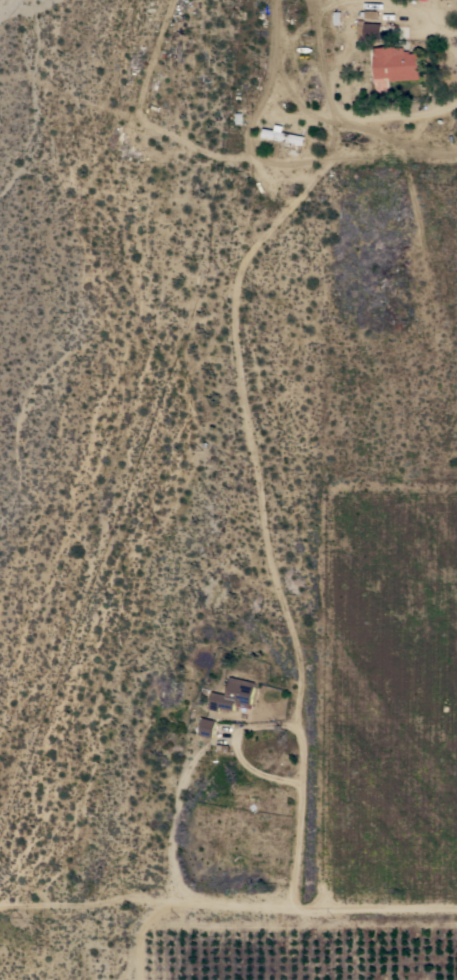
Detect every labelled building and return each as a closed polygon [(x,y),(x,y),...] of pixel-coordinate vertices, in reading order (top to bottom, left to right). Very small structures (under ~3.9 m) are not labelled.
[(363,37),(357,37),(358,26),(364,26),(364,23),(381,24),(380,40),(363,39),(363,37)] [(389,78),(374,79),(373,58),(374,58),(373,49),(395,47),(395,50),(403,50),(403,52),(408,51),(409,54),(417,53),(419,79),(389,81),(389,78)] [(282,147),(283,141),(262,137),(263,128),(274,130),(275,124),(283,126),(281,132),(304,136),(303,145),(300,144),(299,150),(282,147)] [(255,682),(250,707),(234,703),(233,707),(231,706),(230,710),(220,708),(219,711),(208,708),(212,692),(225,695),(229,677),(255,682)] [(202,718),(216,720),(212,738),(198,735),(202,718)]
